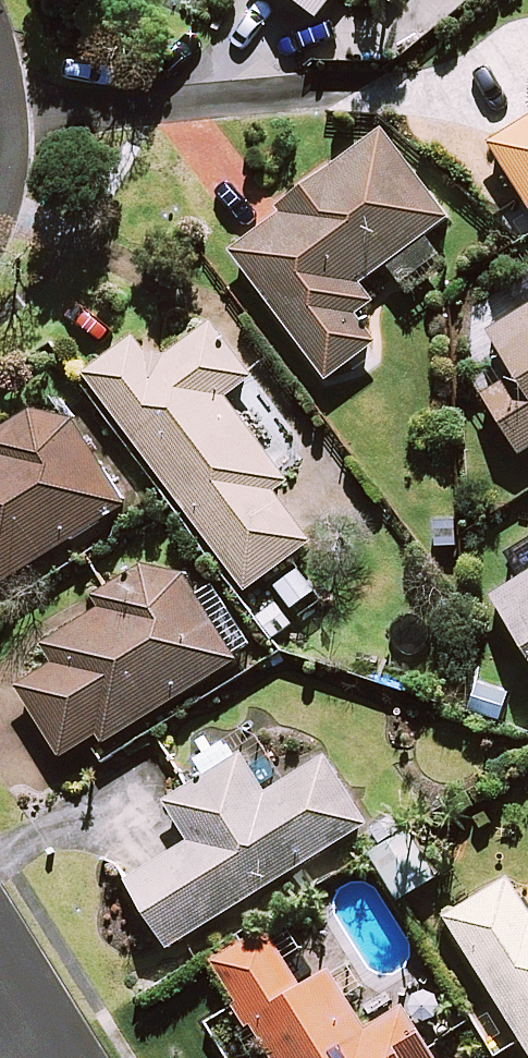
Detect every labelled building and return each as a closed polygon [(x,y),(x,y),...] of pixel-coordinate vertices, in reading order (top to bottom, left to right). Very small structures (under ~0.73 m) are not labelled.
[(318,15),(330,0),(299,0),(318,15)] [(492,143),(527,201),(527,120),(492,143)] [(450,216),(385,132),(231,250),(329,378),(378,341),(356,314),(372,302),(359,284),(387,262),(404,284),(440,257),(424,236),(450,216)] [(492,332),(517,374),(485,393),(521,453),(527,448),(527,309),(492,332)] [(253,379),(212,323),(159,362),(139,335),(87,373),(246,590),(312,541),(269,482),(281,474),(226,399),(253,379)] [(128,506),(74,418),(31,411),(0,430),(0,584),(128,506)] [(199,598),(175,561),(46,641),(59,661),(19,686),(62,756),(100,732),(105,740),(252,649),(214,588),(199,598)] [(494,594),(527,649),(527,573),(494,594)] [(195,759),(205,776),(166,800),(191,839),(129,878),(170,945),(367,824),(325,755),(266,791),(256,776),(232,736),(195,759)] [(437,877),(422,850),(384,872),(400,899),(437,877)] [(509,878),(448,916),(527,1045),(527,909),(509,878)] [(286,922),(217,964),(274,1057),(437,1057),(400,998),(364,1020),(333,968),(302,987),(282,954),(299,944),(286,922)]
